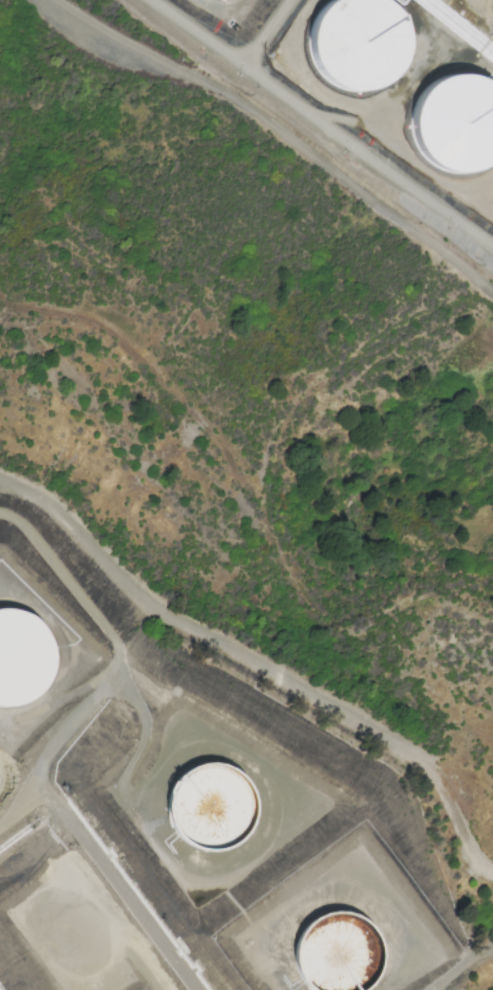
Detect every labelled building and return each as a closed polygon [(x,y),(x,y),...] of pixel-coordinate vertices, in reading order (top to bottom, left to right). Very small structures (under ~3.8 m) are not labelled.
[(334,5),(345,0),(373,0),(377,1),(389,8),(399,19),(406,33),(408,48),(404,63),(397,76),(385,86),(371,92),(356,94),(341,90),(328,82),(318,70),(312,56),(311,41),(315,27),(323,14),(334,5)] [(480,82),(492,89),(492,163),(488,167),(474,173),(459,175),(444,171),(431,163),(421,151),(415,137),(414,122),(418,108),(426,95),(437,86),(451,80),(465,78),(480,82)] [(5,718),(0,718),(0,620),(4,620),(19,624),(33,633),(43,645),(49,661),(49,677),(44,692),(34,705),(21,714),(5,718)] [(201,769),(213,762),(227,760),(241,763),(254,769),(263,780),(268,793),(269,807),(266,821),(258,833),(246,841),(233,845),(219,845),(206,840),(195,831),(187,819),(184,806),(185,792),(191,779),(201,769)] [(375,987),(373,989),(301,989),(296,981),(294,967),(296,953),(303,941),(313,931),(326,925),(340,924),(354,928),(365,935),(374,946),(379,959),(379,973),(375,987)]
